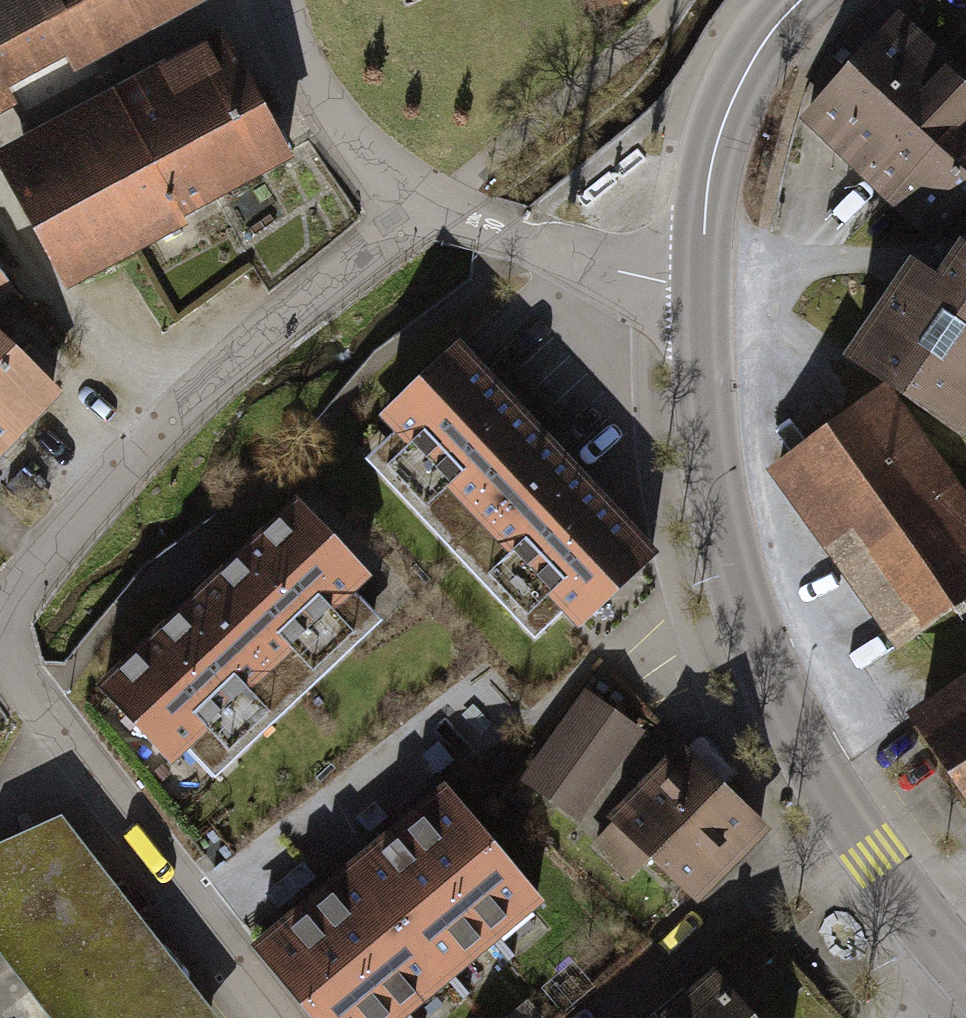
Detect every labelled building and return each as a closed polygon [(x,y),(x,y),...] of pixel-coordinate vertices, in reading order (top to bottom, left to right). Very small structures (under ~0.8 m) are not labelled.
[(221,0),(0,0),(0,120),(221,0)] [(587,9),(621,0),(585,0),(587,9)] [(909,215),(945,247),(965,224),(965,63),(962,68),(898,11),(802,121),(903,222),(909,215)] [(0,170),(0,172),(72,294),(302,161),(229,37),(0,170)] [(31,274),(0,246),(0,308),(31,274)] [(963,260),(944,291),(916,274),(856,367),(965,436),(965,262),(963,260)] [(74,383),(0,316),(0,465),(74,383)] [(651,566),(455,364),(384,433),(580,634),(651,566)] [(901,657),(958,616),(965,611),(965,505),(890,397),(774,478),(901,657)] [(358,585),(292,516),(99,701),(165,770),(358,585)] [(580,829),(648,732),(584,687),(515,784),(580,829)] [(919,726),(965,796),(965,695),(919,726)] [(764,832),(677,749),(572,857),(612,896),(640,868),(686,912),(764,832)] [(444,804),(259,958),(309,1017),(407,1017),(534,912),(444,804)] [(70,805),(6,835),(0,848),(0,945),(59,1017),(236,1017),(70,805)] [(734,946),(767,992),(801,967),(768,922),(734,946)] [(736,960),(666,1017),(784,1017),(736,960)]
